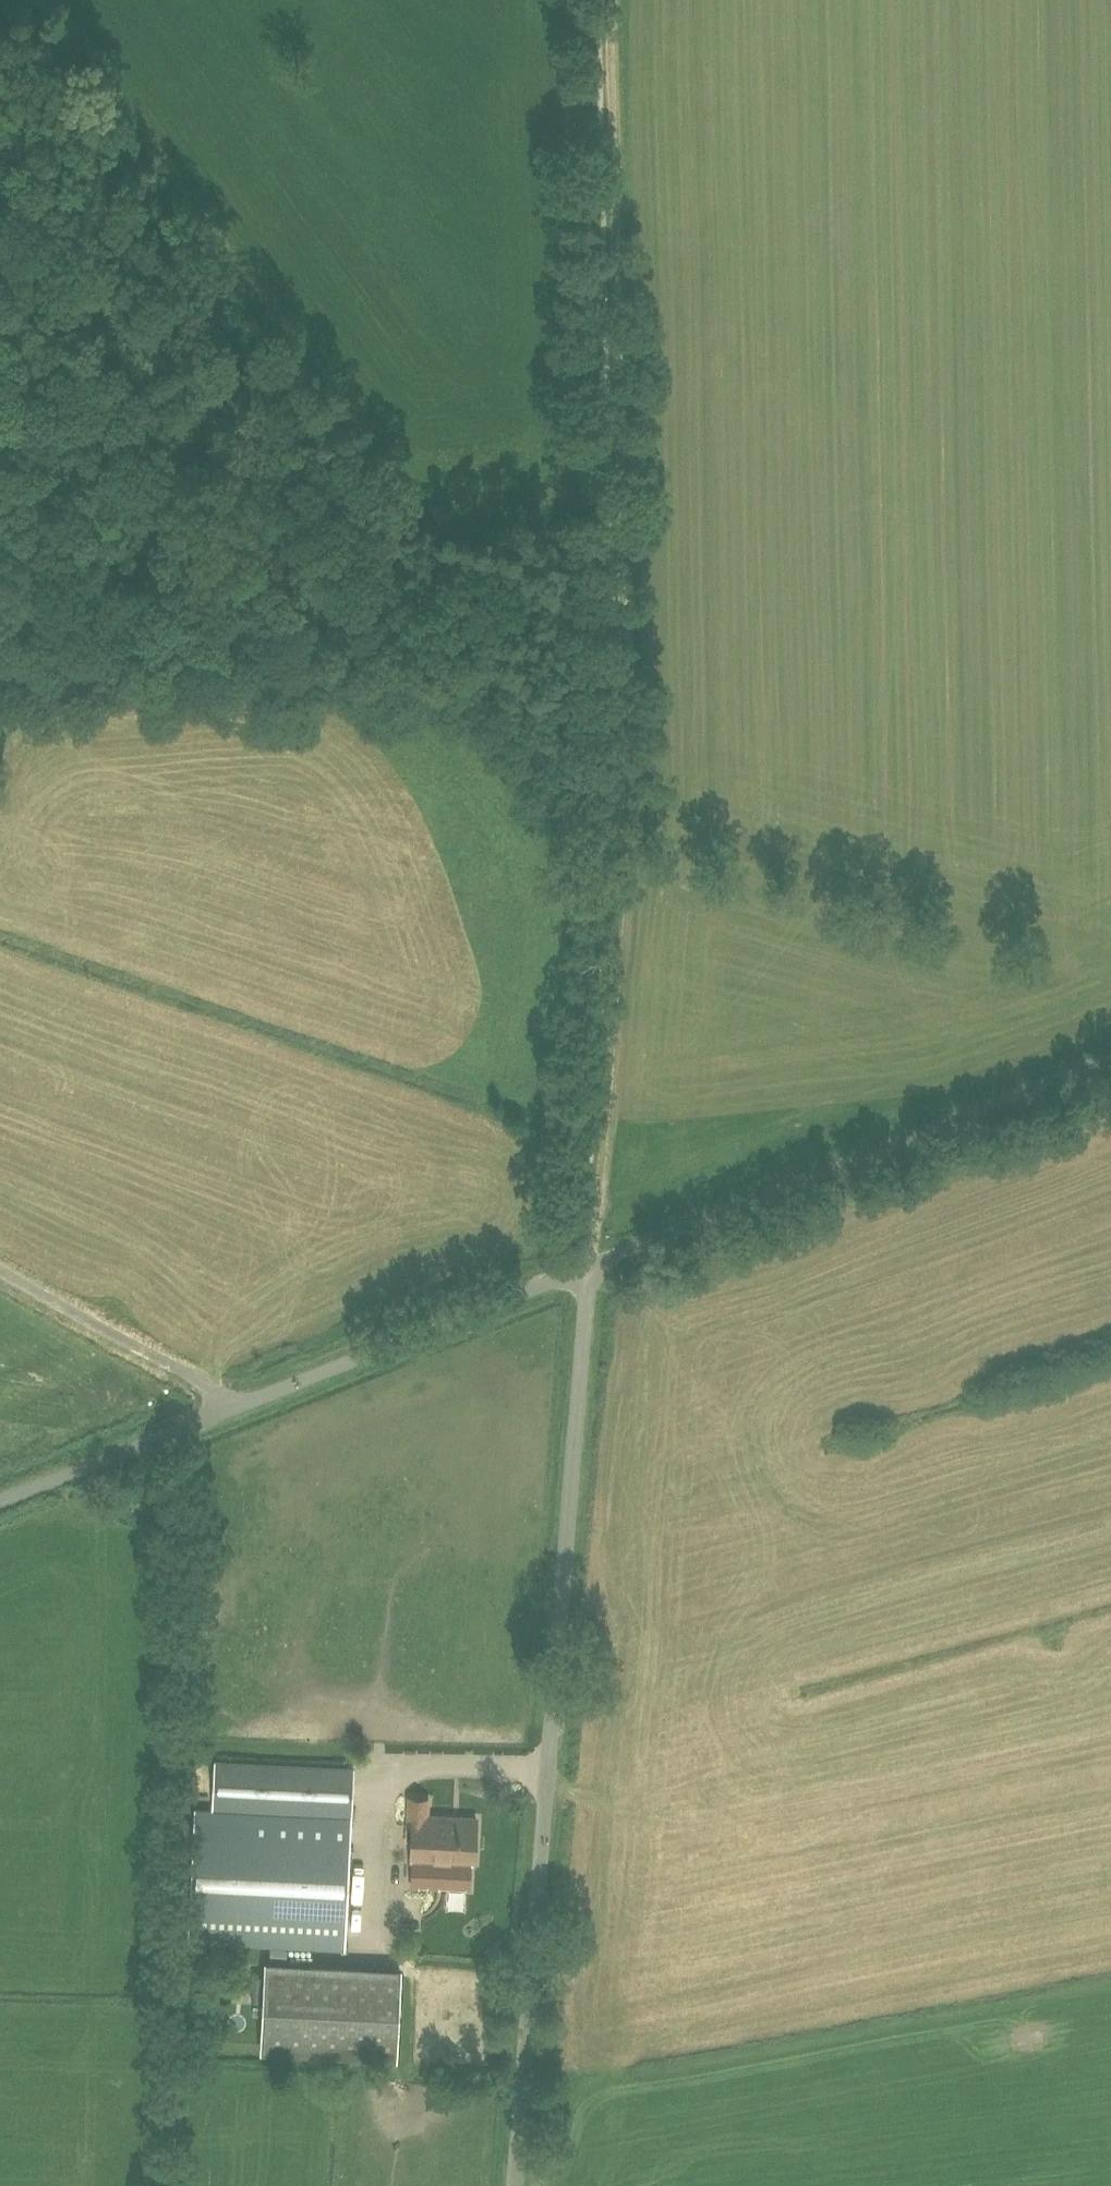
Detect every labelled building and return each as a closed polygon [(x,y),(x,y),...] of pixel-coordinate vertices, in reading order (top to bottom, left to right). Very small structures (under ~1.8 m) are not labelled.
[(344,1949),(353,1768),(217,1761),(214,1810),(197,1809),(190,1941),(344,1949)] [(477,1819),(414,1816),(412,1858),(474,1862),(477,1819)] [(265,1966),(261,2046),(397,2053),(401,1973),(265,1966)]
